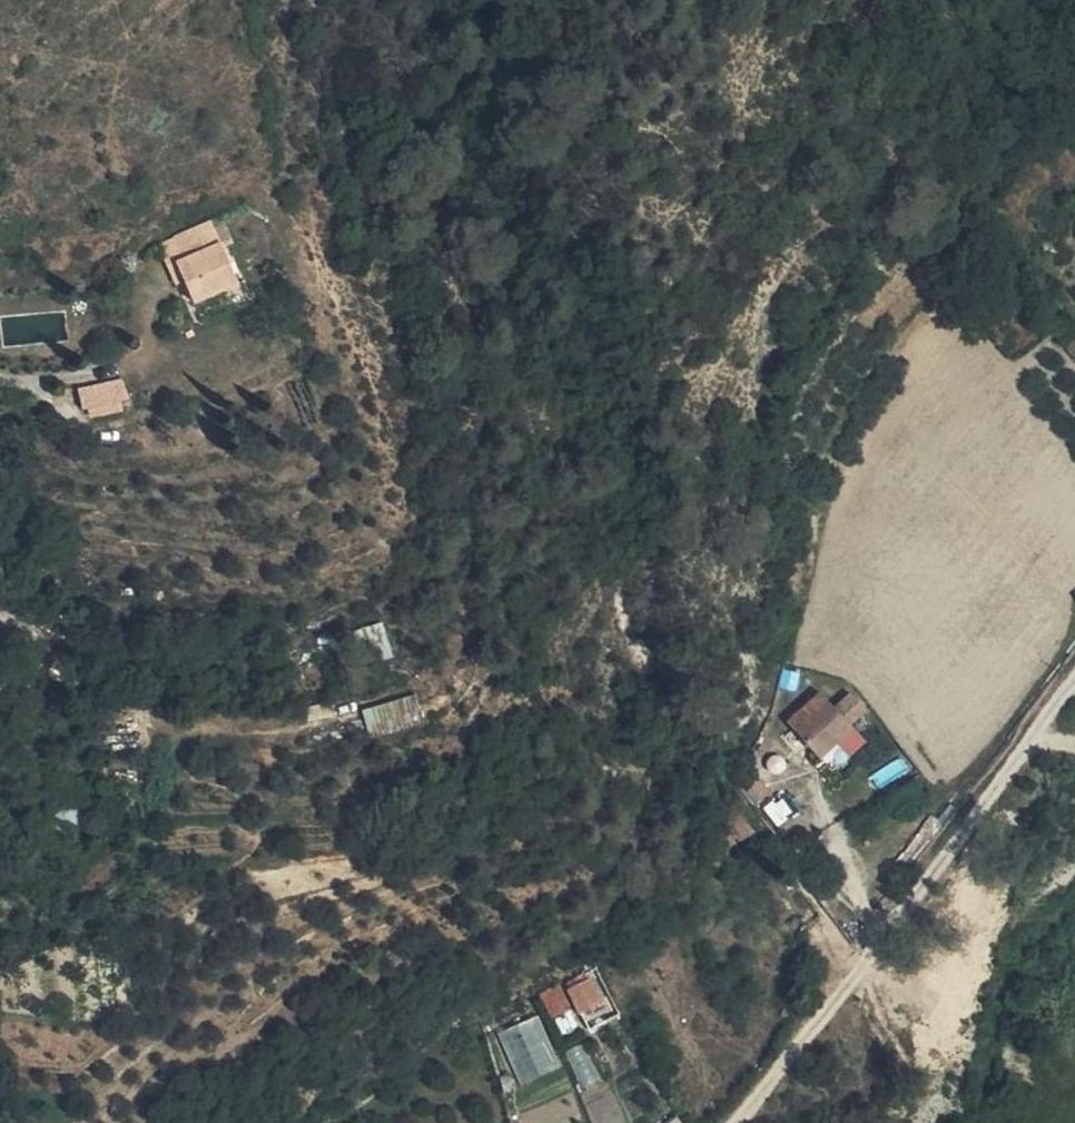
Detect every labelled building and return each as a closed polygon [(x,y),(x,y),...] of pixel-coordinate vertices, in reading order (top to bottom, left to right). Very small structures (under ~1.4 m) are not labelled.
[(173,260),(217,241),(210,226),(162,248),(168,262),(173,260)] [(234,279),(217,241),(173,260),(191,298),(234,279)] [(81,382),(84,413),(129,408),(126,377),(81,382)] [(1074,613),(1074,587),(1074,585),(1063,599),(1074,613)] [(776,725),(805,759),(858,714),(845,698),(827,713),(812,695),(776,725)] [(393,739),(386,711),(333,724),(340,752),(393,739)] [(574,979),(555,990),(568,1013),(588,1002),(574,979)] [(519,1081),(561,1068),(544,1013),(502,1026),(519,1081)]
